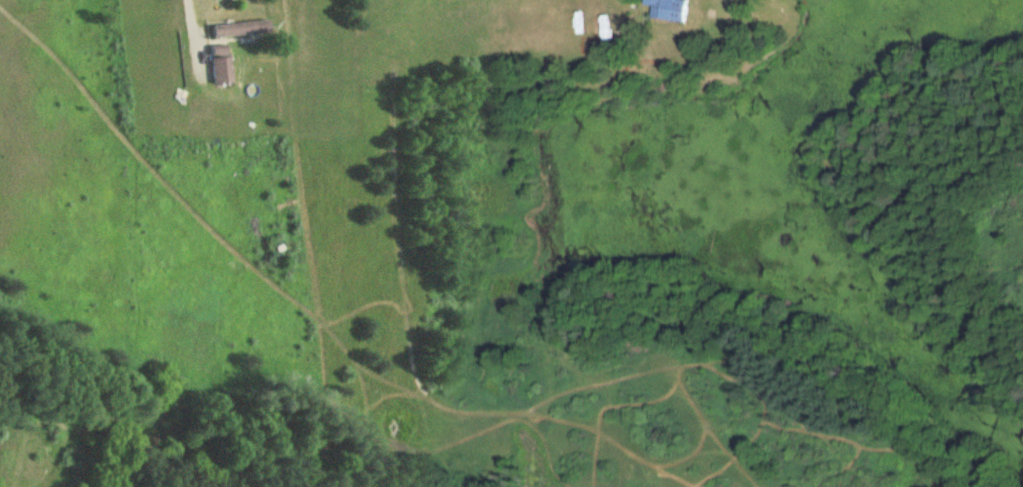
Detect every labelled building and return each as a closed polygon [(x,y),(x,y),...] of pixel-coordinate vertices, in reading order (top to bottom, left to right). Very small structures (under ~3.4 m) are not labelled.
[(648,18),(683,21),(685,0),(649,0),(648,18)] [(210,24),(211,37),(270,31),(269,19),(210,24)] [(212,55),(212,83),(233,83),(233,56),(227,56),(227,45),(212,45),(212,55)]
